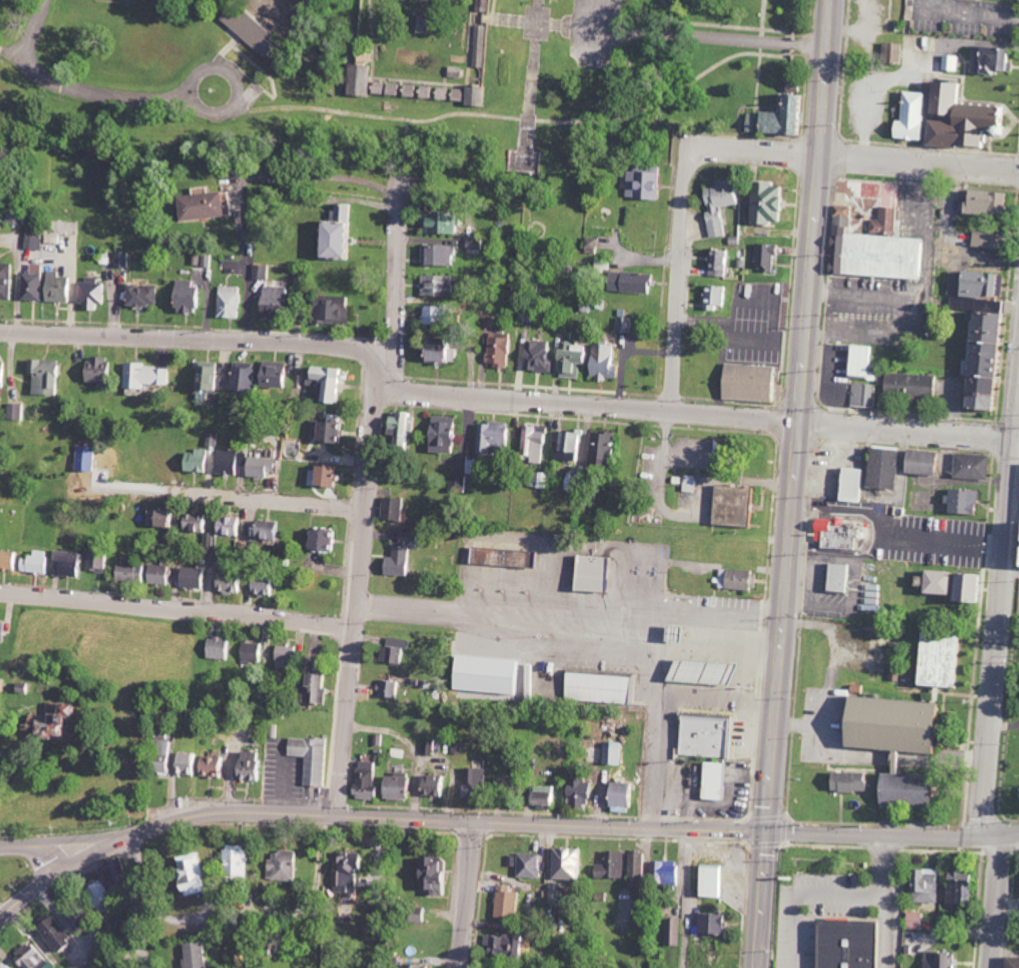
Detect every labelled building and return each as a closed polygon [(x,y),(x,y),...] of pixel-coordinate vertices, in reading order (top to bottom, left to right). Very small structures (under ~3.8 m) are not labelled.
[(279,34),(244,0),(242,0),(225,18),(268,60),(279,48),(272,41),(279,34)] [(477,68),(489,68),(490,26),(478,26),(477,68)] [(900,44),(879,43),(879,63),(899,64),(900,44)] [(1007,48),(969,47),(968,72),(1006,73),(1007,48)] [(375,96),(376,65),(354,65),(353,96),(375,96)] [(1003,107),(958,104),(959,84),(925,82),(921,145),(984,149),(985,134),(1001,136),(1003,107)] [(403,95),(404,83),(379,83),(379,94),(403,95)] [(473,106),(493,107),(494,88),(474,87),(473,106)] [(453,88),(442,88),(442,100),(453,100),(453,88)] [(470,89),(459,89),(458,101),(469,101),(470,89)] [(920,93),(898,92),(897,121),(888,121),(888,139),(918,140),(920,93)] [(800,96),(774,95),(774,113),(754,112),(753,134),(799,136),(800,96)] [(666,169),(652,168),(652,173),(631,172),(630,199),(665,200),(666,169)] [(724,236),(719,208),(739,204),(734,177),(713,181),(714,186),(700,189),(705,213),(703,214),(707,239),(724,236)] [(747,182),(745,223),(774,224),(775,183),(747,182)] [(829,274),(920,280),(922,240),(892,238),(895,184),(853,182),(852,199),(878,200),(876,220),(868,219),(867,235),(846,234),(848,201),(833,200),(829,274)] [(998,215),(999,193),(961,191),(961,202),(957,202),(957,214),(998,215)] [(185,196),(187,221),(231,218),(229,193),(185,196)] [(359,261),(360,224),(357,224),(358,206),(343,205),(343,211),(336,211),(334,260),(359,261)] [(465,235),(466,213),(431,212),(430,234),(465,235)] [(44,251),(47,233),(30,231),(27,249),(44,251)] [(969,247),(992,248),(993,234),(970,233),(969,247)] [(754,270),(770,270),(771,255),(776,255),(777,245),(754,244),(754,270)] [(427,246),(426,266),(460,266),(460,246),(427,246)] [(708,276),(727,277),(728,251),(709,250),(708,276)] [(132,253),(119,252),(118,268),(132,268),(132,253)] [(17,264),(0,263),(0,300),(16,301),(17,264)] [(22,300),(45,301),(47,265),(35,265),(34,274),(23,273),(22,300)] [(271,281),(272,266),(256,265),(255,280),(271,281)] [(987,411),(994,313),(1000,314),(1001,299),(999,299),(1001,275),(948,271),(945,309),(965,310),(960,374),(961,375),(958,409),(987,411)] [(49,302),(75,303),(76,278),(61,278),(62,272),(50,272),(49,302)] [(658,274),(626,274),(626,293),(658,294),(658,274)] [(459,276),(426,276),(426,296),(459,297),(459,276)] [(177,311),(204,313),(205,289),(195,288),(195,281),(178,280),(177,311)] [(101,309),(101,304),(108,304),(108,281),(81,281),(81,308),(101,309)] [(161,307),(161,287),(131,285),(130,306),(161,307)] [(244,287),(222,286),(221,318),(243,319),(244,287)] [(726,307),(727,287),(702,286),(701,310),(714,311),(714,306),(726,307)] [(292,295),(292,288),(266,287),(266,319),(292,320),(292,306),(298,306),(298,295),(292,295)] [(355,297),(322,297),(321,324),(355,325),(355,297)] [(427,306),(427,325),(459,326),(459,307),(427,306)] [(634,333),(635,318),(620,318),(619,332),(634,333)] [(491,367),(515,368),(516,338),(491,338),(491,367)] [(527,371),(555,372),(556,357),(552,357),(552,343),(528,342),(527,371)] [(622,346),(594,345),(594,347),(577,346),(577,343),(562,342),(560,377),(582,379),(583,364),(594,365),(593,378),(620,380),(622,346)] [(426,363),(461,362),(460,343),(426,344),(426,363)] [(874,347),(846,346),(844,378),(872,379),(874,347)] [(116,358),(91,357),(89,382),(103,383),(103,386),(115,387),(116,358)] [(63,396),(64,361),(31,360),(31,375),(36,375),(36,395),(63,396)] [(11,389),(12,362),(0,362),(0,388),(11,389)] [(222,363),(201,362),(201,390),(221,391),(222,363)] [(266,387),(294,388),(295,363),(266,362),(266,387)] [(258,392),(259,364),(238,363),(238,375),(234,374),(233,391),(258,392)] [(767,401),(768,365),(720,363),(719,399),(767,401)] [(129,366),(129,390),(149,391),(149,385),(173,386),(174,367),(129,366)] [(351,369),(312,368),(311,385),(326,386),(326,381),(334,381),(333,404),(349,404),(351,369)] [(931,398),(931,375),(883,373),(882,396),(931,398)] [(874,384),(850,383),(849,406),(873,407),(874,384)] [(27,421),(27,405),(11,404),(11,420),(27,421)] [(392,417),(391,440),(417,441),(418,414),(403,413),(402,418),(392,417)] [(460,418),(435,416),(434,453),(462,454),(463,430),(460,429),(460,418)] [(347,423),(315,422),(315,442),(346,443),(347,423)] [(480,455),(502,455),(502,448),(514,448),(514,424),(480,423),(480,455)] [(550,427),(527,427),(527,455),(549,455),(550,427)] [(585,462),(586,433),(559,432),(559,445),(558,461),(585,462)] [(591,465),(619,466),(620,434),(593,433),(591,465)] [(863,487),(891,489),(893,447),(866,446),(863,487)] [(900,473),(930,474),(931,450),(901,449),(900,473)] [(210,472),(209,450),(195,450),(195,453),(186,453),(187,472),(210,472)] [(248,452),(217,451),(216,474),(241,475),(241,465),(248,466),(248,452)] [(950,478),(987,479),(988,454),(951,453),(950,478)] [(279,473),(280,458),(250,457),(249,477),(272,478),(272,473),(279,473)] [(482,472),(481,461),(472,461),(473,472),(482,472)] [(342,488),(342,467),(322,467),(322,471),(313,470),(313,487),(342,488)] [(835,501),(861,501),(862,468),(836,467),(835,501)] [(696,476),(684,475),(683,491),(695,492),(696,476)] [(710,524),(745,525),(746,504),(751,505),(752,487),(712,485),(710,524)] [(975,490),(945,488),(944,512),(974,513),(975,490)] [(409,499),(388,498),(387,521),(408,521),(409,499)] [(177,528),(178,511),(152,510),(151,527),(177,528)] [(214,517),(187,513),(185,530),(211,534),(214,517)] [(220,535),(246,536),(246,519),(221,518),(220,535)] [(813,547),(854,548),(854,537),(859,537),(859,521),(813,520),(813,547)] [(285,540),(285,523),(260,522),(259,540),(285,540)] [(339,552),(340,531),(318,530),(317,551),(339,552)] [(382,574),(406,575),(408,532),(398,532),(398,546),(391,546),(391,557),(382,557),(382,574)] [(468,564),(533,567),(534,550),(469,547),(468,564)] [(109,573),(110,551),(90,550),(89,572),(109,573)] [(51,551),(37,551),(37,558),(25,558),(24,573),(50,574),(51,551)] [(84,552),(55,551),(54,575),(83,577),(84,552)] [(23,553),(2,552),(1,570),(22,571),(23,553)] [(604,592),(606,569),(611,569),(612,558),(575,554),(571,589),(604,592)] [(118,564),(117,581),(148,582),(149,566),(118,564)] [(847,564),(824,564),(824,590),(847,591),(847,564)] [(174,585),(175,567),(151,565),(150,584),(174,585)] [(208,590),(211,571),(185,567),(182,587),(208,590)] [(752,590),(752,570),(718,569),(717,589),(752,590)] [(916,592),(943,593),(944,570),(917,569),(916,592)] [(221,592),(245,592),(245,573),(221,572),(221,592)] [(975,573),(947,572),(946,600),(974,602),(975,573)] [(280,577),(257,576),(256,596),(279,596),(280,577)] [(9,621),(0,620),(0,643),(8,643),(9,621)] [(912,683),(951,686),(954,633),(915,631),(912,683)] [(224,638),(205,637),(204,658),(223,659),(224,638)] [(407,649),(408,639),(386,638),(386,646),(380,645),(379,662),(402,663),(402,649),(407,649)] [(264,643),(238,642),(238,662),(263,662),(264,643)] [(273,665),(293,668),(297,647),(277,644),(273,665)] [(730,686),(732,663),(669,657),(667,680),(730,686)] [(301,702),(324,703),(324,681),(326,681),(326,674),(302,673),(301,702)] [(564,673),(563,700),(632,703),(633,676),(564,673)] [(398,681),(380,679),(379,695),(397,697),(398,681)] [(0,680),(0,696),(9,696),(9,680),(0,680)] [(836,746),(925,752),(928,701),(840,695),(836,746)] [(18,714),(17,736),(66,738),(67,702),(44,701),(43,715),(18,714)] [(684,714),(736,719),(731,759),(680,755),(684,714)] [(305,756),(302,784),(321,786),(325,740),(287,736),(286,754),(305,756)] [(433,741),(424,738),(420,753),(430,755),(433,741)] [(172,741),(153,741),(152,773),(170,774),(172,741)] [(618,742),(601,741),(600,764),(617,764),(618,742)] [(259,780),(261,752),(235,750),(234,779),(259,780)] [(196,775),(197,753),(173,752),(173,774),(196,775)] [(197,776),(223,777),(224,757),(198,756),(197,776)] [(371,789),(372,762),(355,761),(354,789),(371,789)] [(722,800),(723,762),(701,762),(700,799),(722,800)] [(462,785),(483,785),(483,768),(463,768),(462,785)] [(862,772),(828,771),(828,791),(862,792),(862,772)] [(925,805),(924,772),(875,774),(876,806),(925,805)] [(403,776),(379,775),(378,797),(402,798),(403,776)] [(443,796),(444,776),(418,775),(417,795),(443,796)] [(509,804),(514,804),(515,787),(508,787),(509,777),(494,776),(494,792),(509,793),(509,804)] [(584,792),(584,778),(567,777),(566,791),(584,792)] [(625,812),(626,783),(606,782),(604,811),(625,812)] [(535,790),(525,790),(525,804),(554,804),(555,786),(535,786),(535,790)] [(222,846),(221,877),(248,878),(249,846),(222,846)] [(549,879),(576,879),(577,848),(550,847),(549,879)] [(621,878),(622,851),(604,850),(604,864),(593,864),(592,877),(621,878)] [(267,880),(294,881),(294,851),(272,851),(272,860),(267,860),(267,880)] [(204,890),(195,852),(173,857),(176,868),(170,869),(176,896),(204,890)] [(346,892),(346,886),(354,886),(353,868),(360,868),(360,853),(346,853),(346,859),(334,859),(335,892),(346,892)] [(536,878),(537,853),(515,853),(515,878),(536,878)] [(626,886),(640,886),(642,853),(627,853),(626,886)] [(105,859),(107,874),(121,872),(119,857),(105,859)] [(418,893),(438,893),(439,879),(444,879),(444,857),(418,857),(418,893)] [(651,883),(664,884),(664,890),(678,891),(678,862),(651,862),(651,883)] [(721,897),(722,867),(696,866),(695,896),(721,897)] [(909,902),(935,903),(936,869),(909,868),(909,902)] [(968,905),(969,872),(944,872),(944,905),(968,905)] [(93,915),(111,908),(101,879),(83,886),(93,915)] [(515,911),(516,892),(508,892),(508,886),(494,885),(492,917),(508,918),(508,911),(515,911)] [(425,922),(425,908),(406,908),(406,922),(425,922)] [(920,929),(921,913),(905,912),(905,928),(920,929)] [(51,953),(68,943),(51,914),(34,924),(51,953)] [(697,933),(723,933),(722,914),(697,914),(697,933)] [(664,945),(678,945),(678,919),(665,919),(664,945)] [(872,920),(814,919),(813,967),(871,967),(872,920)] [(484,935),(483,953),(516,955),(517,936),(484,935)] [(203,942),(183,943),(183,967),(204,967),(203,942)] [(20,967),(31,967),(41,959),(26,943),(10,957),(20,967)] [(922,952),(921,967),(951,967),(952,952),(922,952)] [(1002,957),(1001,967),(1018,967),(1018,957),(1002,957)]
